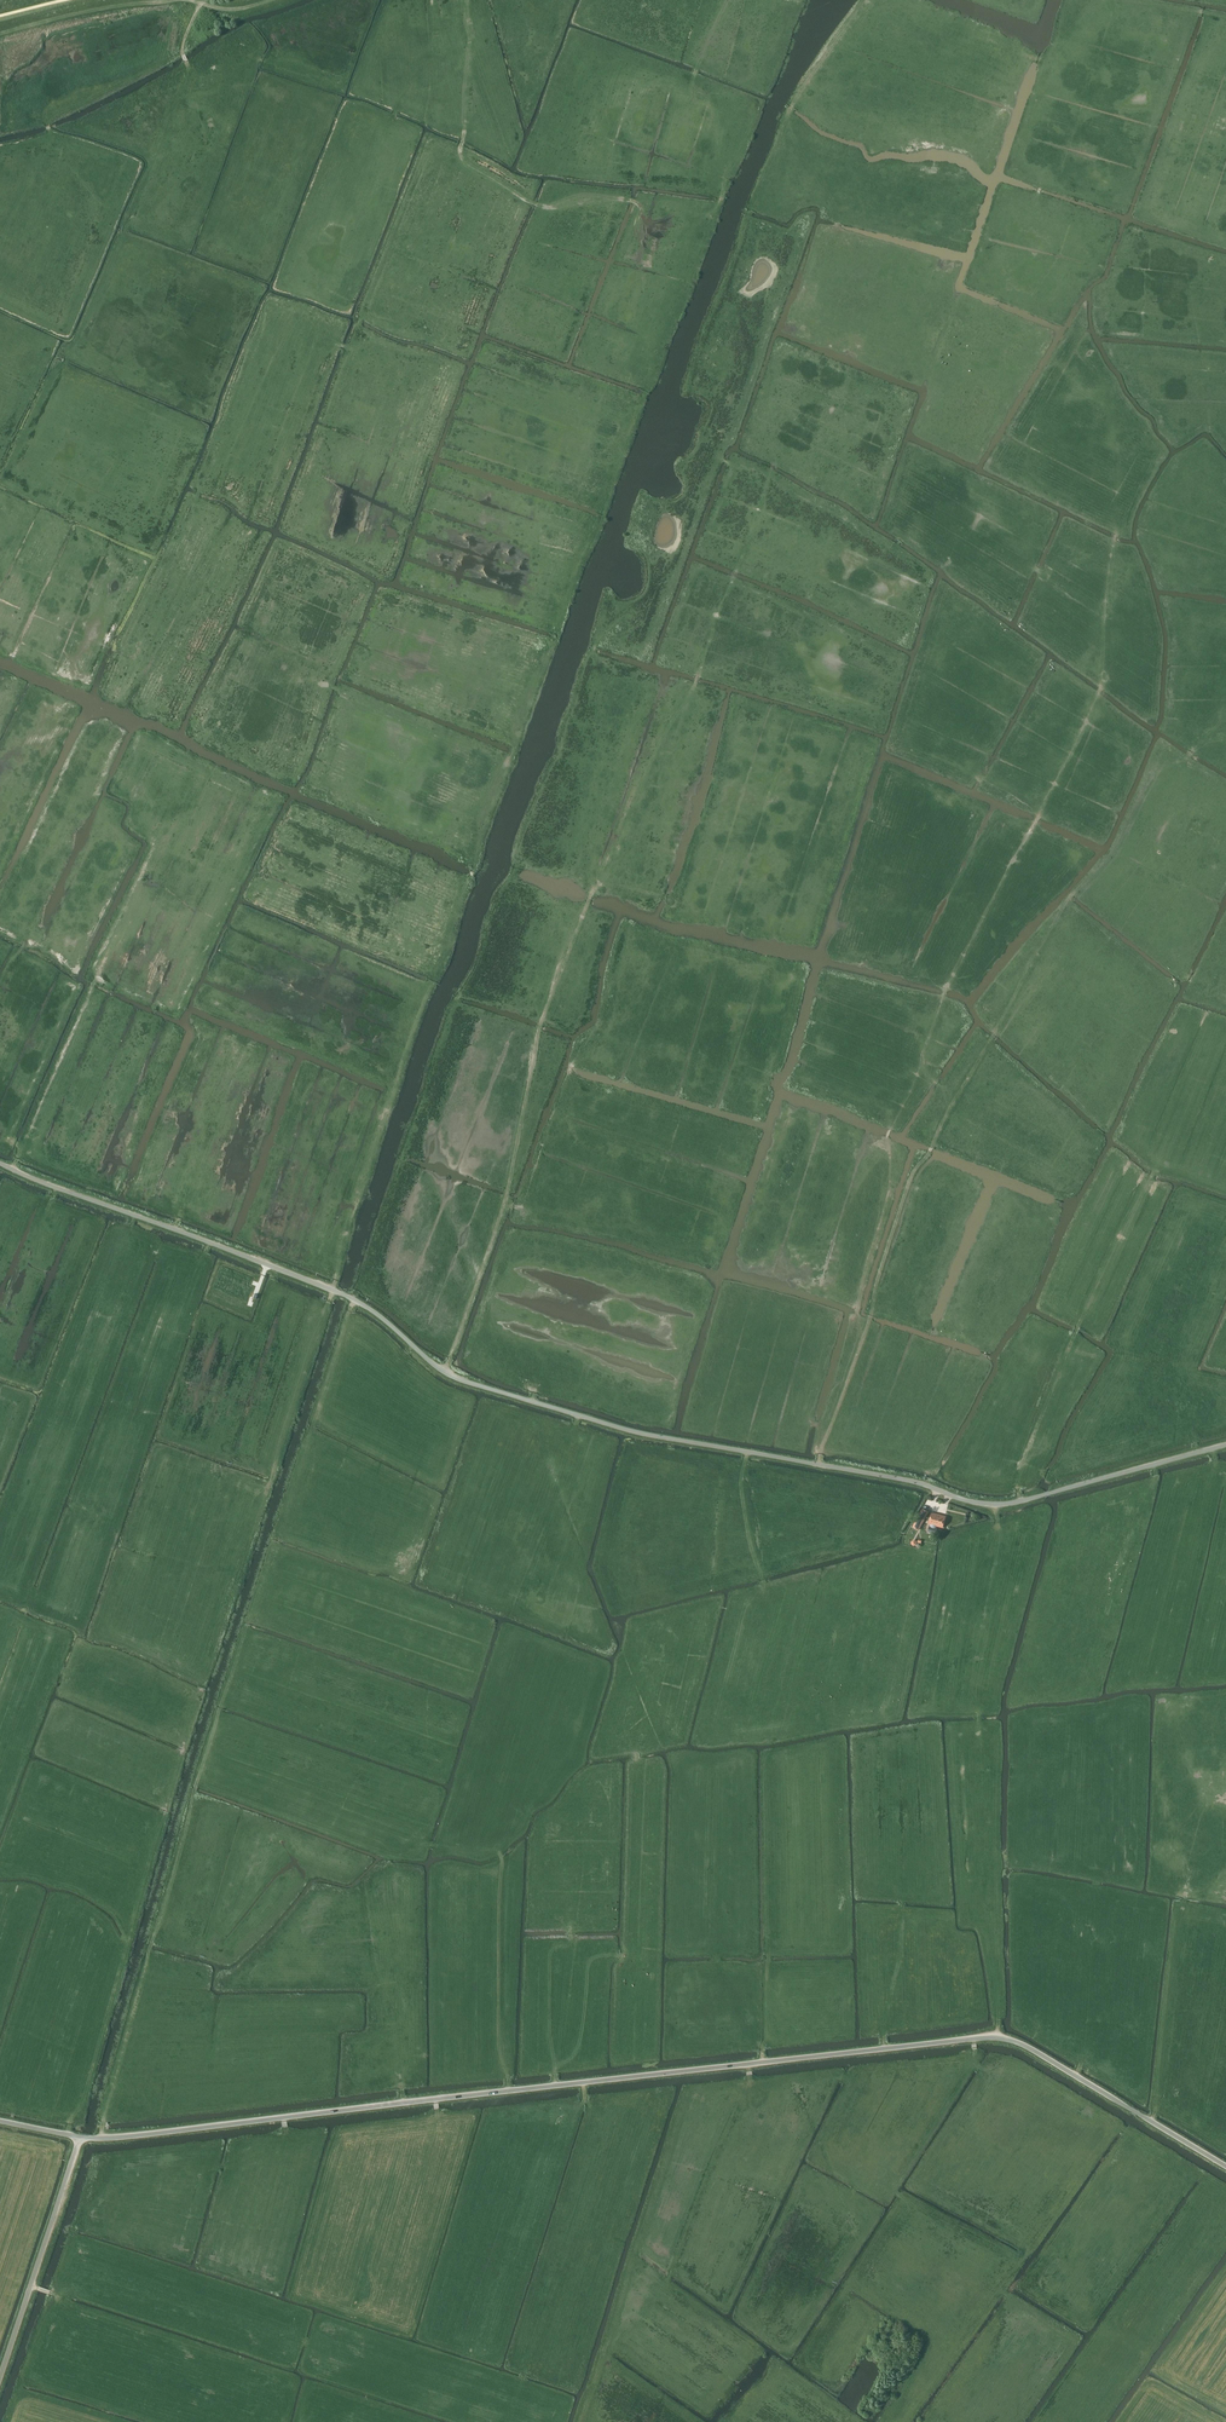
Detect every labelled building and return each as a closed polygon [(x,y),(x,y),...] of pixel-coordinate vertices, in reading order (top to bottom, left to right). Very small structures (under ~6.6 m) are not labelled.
[(184,30),(189,14),(182,12),(177,28),(184,30)] [(969,1520),(971,1512),(952,1507),(950,1515),(969,1520)] [(919,1529),(928,1512),(922,1509),(913,1526),(919,1529)] [(943,1528),(946,1516),(931,1512),(928,1524),(930,1525),(930,1527),(928,1527),(927,1532),(936,1534),(937,1529),(935,1528),(936,1526),(943,1528)]
